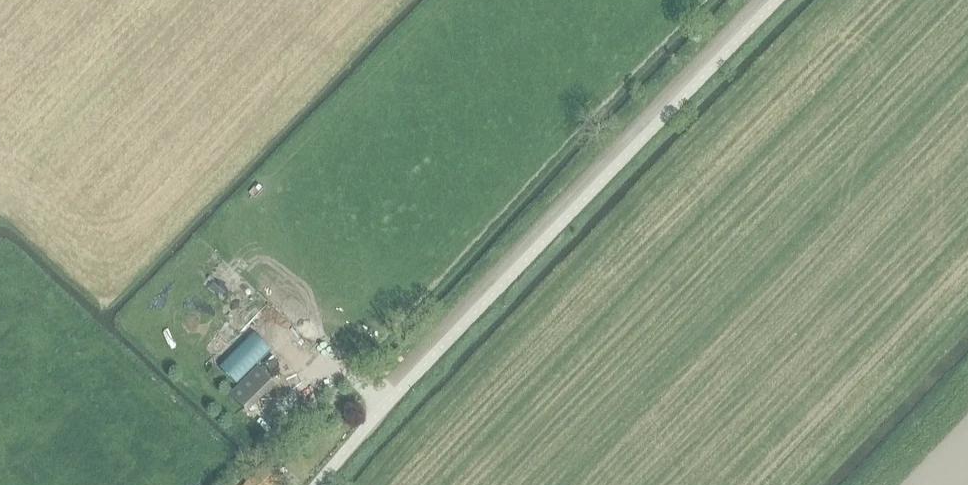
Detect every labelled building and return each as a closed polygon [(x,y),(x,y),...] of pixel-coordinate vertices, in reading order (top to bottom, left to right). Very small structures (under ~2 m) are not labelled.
[(238,382),(256,364),(241,348),(222,366),(238,382)] [(241,409),(272,381),(259,366),(228,395),(241,409)] [(248,415),(277,388),(272,382),(243,410),(248,415)]
